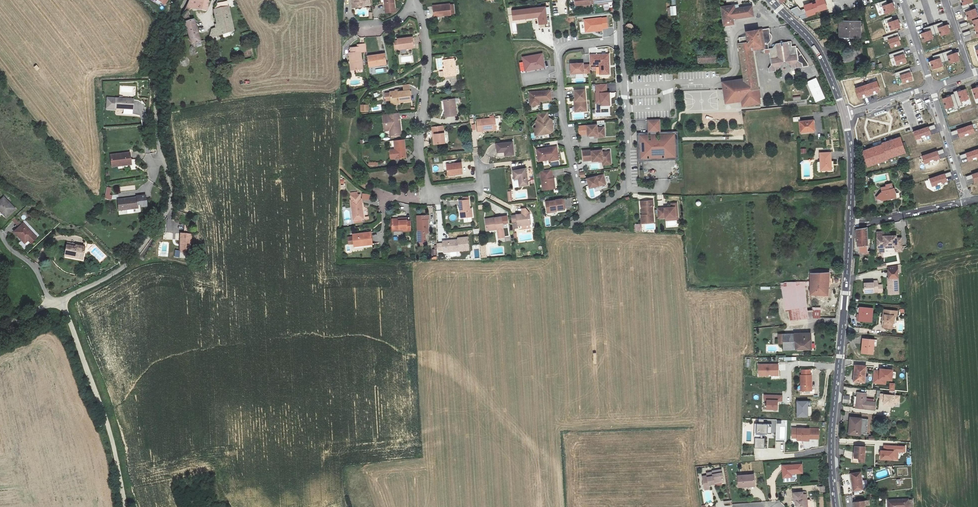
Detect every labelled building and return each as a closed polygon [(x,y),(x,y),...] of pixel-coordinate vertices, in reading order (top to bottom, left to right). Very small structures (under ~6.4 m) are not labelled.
[(188,6),(191,8),(198,10),(200,0),(191,0),(188,6)] [(210,0),(200,0),(198,10),(208,11),(210,0)] [(385,10),(395,9),(394,0),(384,0),(385,10)] [(576,7),(580,7),(580,8),(591,7),(591,4),(599,3),(599,5),(609,4),(609,1),(613,1),(612,0),(575,0),(576,7)] [(797,16),(800,15),(801,19),(815,14),(814,13),(827,8),(824,0),(816,0),(815,0),(816,1),(804,5),(805,10),(800,11),(798,7),(791,10),(797,16)] [(883,6),(886,13),(895,10),(893,3),(887,4),(886,1),(880,3),(881,7),(883,6)] [(442,13),(443,16),(451,15),(450,4),(433,6),(433,14),(442,13)] [(722,7),(724,27),(735,26),(735,21),(755,19),(754,7),(741,8),(737,5),(723,6),(722,7)] [(189,12),(191,8),(188,6),(186,13),(186,22),(194,45),(203,42),(196,19),(191,21),(189,12)] [(676,6),(668,7),(668,16),(677,15),(676,6)] [(236,30),(230,7),(216,10),(219,29),(213,31),(211,37),(236,30)] [(545,7),(512,10),(513,19),(538,17),(539,24),(547,23),(546,16),(545,7)] [(966,12),(968,20),(977,17),(975,9),(966,12)] [(602,17),(585,19),(586,32),(604,31),(604,29),(603,18),(602,17)] [(888,22),(891,30),(900,27),(898,19),(893,21),(892,17),(885,19),(887,23),(888,22)] [(842,22),(842,34),(853,34),(853,37),(859,37),(860,23),(842,22)] [(923,29),(925,33),(921,34),(923,41),(933,38),(932,34),(940,32),(941,35),(950,32),(948,25),(944,26),(942,22),(923,29)] [(770,29),(764,30),(767,50),(767,51),(772,51),(771,46),(774,42),(774,41),(774,39),(773,37),(772,35),(771,34),(770,29)] [(759,105),(754,51),(754,47),(760,46),(759,30),(748,32),(748,37),(741,37),(741,44),(740,44),(743,79),(728,80),(728,83),(722,84),(724,104),(741,102),(741,107),(759,105)] [(754,47),(754,51),(767,50),(764,30),(759,30),(760,46),(754,47)] [(889,40),(892,48),(901,45),(897,33),(883,38),(884,42),(889,40)] [(398,39),(399,50),(409,49),(409,47),(414,46),(413,38),(398,39)] [(776,45),(776,50),(776,54),(771,54),(772,64),(770,68),(771,73),(778,73),(786,61),(796,70),(804,70),(804,65),(800,61),(799,50),(795,50),(795,44),(787,45),(784,44),(782,45),(776,45)] [(895,58),(897,65),(907,62),(903,50),(889,55),(890,59),(895,58)] [(933,56),(934,60),(930,62),(933,69),(943,66),(941,62),(949,60),(950,63),(959,60),(957,53),(953,54),(952,50),(933,56)] [(350,52),(351,61),(353,61),(353,70),(362,68),(360,51),(350,52)] [(369,56),(370,66),(374,66),(374,67),(387,65),(386,62),(388,62),(387,53),(369,56)] [(600,75),(611,74),(610,53),(599,54),(590,54),(591,65),(600,65),(600,75)] [(542,54),(523,58),(525,71),(544,67),(542,54)] [(701,55),(701,63),(719,63),(719,55),(701,55)] [(454,58),(444,60),(446,69),(447,76),(456,75),(454,58)] [(590,73),(590,65),(583,65),(583,64),(570,64),(571,74),(590,73)] [(901,76),(903,83),(912,80),(909,69),(894,73),(896,77),(901,76)] [(807,82),(816,102),(825,98),(816,78),(807,82)] [(877,82),(855,89),(859,99),(880,92),(877,82)] [(943,99),(946,109),(954,106),(955,109),(958,108),(958,106),(962,105),(960,101),(968,99),(965,89),(957,92),(957,91),(954,92),(954,94),(951,95),(951,96),(943,99)] [(586,90),(576,91),(576,99),(575,99),(575,101),(577,101),(578,112),(587,112),(586,90)] [(400,101),(400,102),(411,101),(410,91),(409,91),(404,91),(399,92),(399,91),(390,92),(390,93),(391,100),(391,102),(400,101)] [(552,100),(551,91),(530,92),(531,105),(537,105),(537,101),(540,101),(552,100)] [(120,98),(107,97),(107,109),(116,109),(116,107),(132,108),(133,98),(123,98),(123,96),(120,95),(120,98)] [(455,98),(447,100),(447,108),(445,108),(446,116),(457,115),(455,98)] [(389,136),(399,135),(398,127),(400,126),(398,113),(387,115),(389,136)] [(539,124),(540,130),(541,134),(544,137),(554,136),(557,132),(555,131),(555,129),(556,128),(555,122),(552,119),(551,115),(541,116),(541,121),(539,124)] [(480,120),(482,130),(502,127),(499,117),(480,120)] [(649,120),(649,131),(651,131),(652,140),(649,140),(648,135),(641,135),(641,142),(644,142),(644,148),(642,149),(641,150),(642,158),(676,156),(675,144),(665,144),(664,141),(666,141),(668,140),(669,138),(668,134),(660,134),(661,139),(658,139),(658,131),(660,131),(660,119),(649,120)] [(800,121),(801,132),(815,132),(814,121),(800,121)] [(958,133),(960,137),(975,132),(972,124),(951,131),(952,135),(958,133)] [(931,134),(929,130),(935,128),(934,125),(913,132),(916,139),(931,134)] [(598,126),(579,127),(580,136),(589,135),(589,137),(595,137),(598,137),(598,139),(606,138),(605,129),(598,129),(598,126)] [(433,128),(434,134),(436,134),(437,144),(444,143),(443,127),(433,128)] [(651,131),(649,131),(649,132),(638,133),(639,160),(680,159),(678,130),(660,131),(658,131),(658,139),(661,139),(660,134),(668,134),(669,138),(668,140),(666,141),(664,141),(665,144),(675,144),(676,156),(642,158),(641,150),(642,149),(644,148),(644,142),(641,142),(641,135),(648,135),(649,140),(652,140),(651,131)] [(887,160),(887,158),(905,153),(900,138),(882,143),(883,145),(863,151),(867,166),(887,160)] [(393,142),(395,152),(396,160),(405,159),(403,141),(393,142)] [(501,144),(503,157),(519,155),(518,142),(501,144)] [(969,161),(977,158),(977,149),(960,155),(961,158),(967,156),(969,161)] [(552,150),(540,151),(542,163),(553,161),(557,161),(557,162),(562,161),(561,150),(552,152),(552,150)] [(592,150),(583,151),(584,161),(592,160),(593,161),(599,161),(603,160),(603,161),(611,161),(610,152),(602,152),(602,150),(592,151),(592,150)] [(939,159),(938,154),(944,152),(943,150),(922,156),(924,163),(939,159)] [(109,155),(111,166),(131,164),(130,153),(109,155)] [(821,153),(821,162),(824,162),(824,171),(832,171),(832,153),(821,153)] [(446,163),(447,174),(461,173),(461,163),(446,163)] [(532,168),(520,170),(520,174),(519,175),(521,187),(535,184),(532,168)] [(552,171),(540,172),(543,192),(553,190),(552,180),(553,180),(552,171)] [(947,181),(945,177),(951,175),(951,172),(930,179),(932,186),(947,181)] [(976,182),(977,181),(977,173),(967,176),(968,180),(974,178),(976,182)] [(603,175),(587,178),(589,188),(605,184),(603,175)] [(881,193),(883,201),(888,201),(889,202),(892,200),(896,199),(897,193),(896,194),(894,189),(893,190),(892,184),(887,185),(887,187),(881,187),(882,192),(881,193)] [(118,200),(120,212),(138,210),(138,207),(142,206),(142,208),(147,207),(145,195),(135,196),(136,198),(118,200)] [(351,201),(352,221),(363,220),(361,200),(360,200),(359,196),(352,197),(352,201),(351,201)] [(0,201),(0,212),(6,217),(15,208),(4,197),(0,201)] [(459,201),(462,217),(472,216),(471,208),(468,208),(467,200),(459,201)] [(556,210),(556,211),(564,210),(562,200),(555,201),(546,203),(547,211),(556,210)] [(653,201),(641,202),(641,207),(642,207),(643,216),(644,224),(654,223),(653,207),(654,206),(653,201)] [(658,209),(658,219),(666,218),(678,217),(677,204),(671,204),(672,208),(658,209)] [(519,224),(525,223),(532,222),(531,212),(511,214),(512,223),(519,222),(519,224)] [(419,241),(426,241),(426,232),(429,232),(429,219),(432,219),(431,214),(418,215),(419,241)] [(498,225),(498,229),(498,230),(504,229),(503,217),(486,219),(487,228),(495,227),(495,225),(498,225)] [(405,218),(397,219),(397,221),(391,222),(391,231),(409,230),(409,221),(405,221),(405,218)] [(15,232),(25,242),(28,239),(31,243),(36,238),(23,224),(15,232)] [(867,228),(856,230),(857,247),(859,247),(859,253),(864,253),(864,255),(869,255),(868,246),(867,246),(867,228)] [(897,235),(889,236),(889,234),(883,234),(883,231),(877,232),(877,251),(884,251),(883,247),(895,247),(896,252),(902,251),(901,238),(897,238),(897,235)] [(363,244),(363,246),(371,245),(370,233),(352,235),(354,245),(363,244)] [(191,235),(181,234),(180,250),(190,251),(191,235)] [(459,237),(459,239),(459,241),(449,242),(449,240),(443,240),(444,251),(469,249),(468,237),(459,237)] [(67,246),(66,256),(73,257),(74,256),(83,257),(84,247),(77,245),(76,248),(67,246)] [(888,295),(898,294),(897,273),(897,265),(887,267),(888,280),(887,280),(888,295)] [(810,274),(810,295),(828,296),(830,273),(810,274)] [(864,283),(865,293),(874,292),(874,291),(883,291),(882,285),(878,285),(877,280),(874,281),(874,283),(864,283)] [(809,286),(809,282),(781,283),(781,287),(785,311),(788,311),(807,308),(804,286),(809,286)] [(807,308),(788,311),(790,322),(808,319),(807,308)] [(812,308),(813,318),(820,318),(820,308),(812,308)] [(860,308),(859,322),(872,322),(873,308),(860,308)] [(897,311),(883,310),(883,315),(884,315),(883,328),(892,328),(893,316),(896,316),(897,311)] [(795,334),(796,350),(811,349),(811,333),(795,334)] [(783,351),(796,350),(795,334),(778,334),(778,344),(783,344),(783,351)] [(863,339),(862,353),(873,354),(874,340),(863,339)] [(759,365),(759,376),(778,375),(778,364),(759,365)] [(855,365),(854,382),(864,382),(865,366),(855,365)] [(800,375),(800,391),(812,391),(812,375),(810,375),(810,369),(802,369),(802,375),(800,375)] [(886,384),(886,381),(891,381),(892,370),(880,369),(880,371),(874,370),(873,383),(886,384)] [(858,393),(856,408),(873,410),(874,402),(865,401),(866,394),(858,393)] [(900,396),(880,394),(880,401),(883,402),(883,405),(894,407),(894,403),(899,403),(900,396)] [(777,410),(777,401),(782,401),(782,395),(764,395),(764,401),(767,401),(766,410),(777,410)] [(797,402),(797,417),(808,417),(807,402),(797,402)] [(849,418),(848,435),(860,436),(860,433),(867,434),(867,419),(849,418)] [(755,424),(754,433),(771,434),(771,424),(763,424),(763,419),(759,419),(759,424),(755,424)] [(792,428),(792,438),(797,438),(797,440),(809,441),(809,439),(818,439),(819,429),(792,428)] [(755,438),(755,448),(764,448),(764,439),(755,438)] [(906,446),(885,445),(884,450),(881,450),(880,461),(899,461),(900,453),(906,454),(906,446)] [(854,447),(854,459),(859,459),(859,462),(865,462),(865,447),(854,447)] [(782,466),(783,478),(792,477),(791,473),(802,473),(802,464),(782,466)] [(723,482),(721,469),(712,471),(712,472),(706,473),(707,476),(702,476),(704,490),(710,489),(709,484),(723,482)] [(850,474),(853,490),(863,489),(861,472),(850,474)] [(738,487),(748,487),(749,488),(755,488),(754,475),(737,476),(738,487)] [(798,505),(798,506),(809,506),(808,499),(804,500),(803,491),(794,492),(795,501),(796,501),(796,505),(798,505)]
